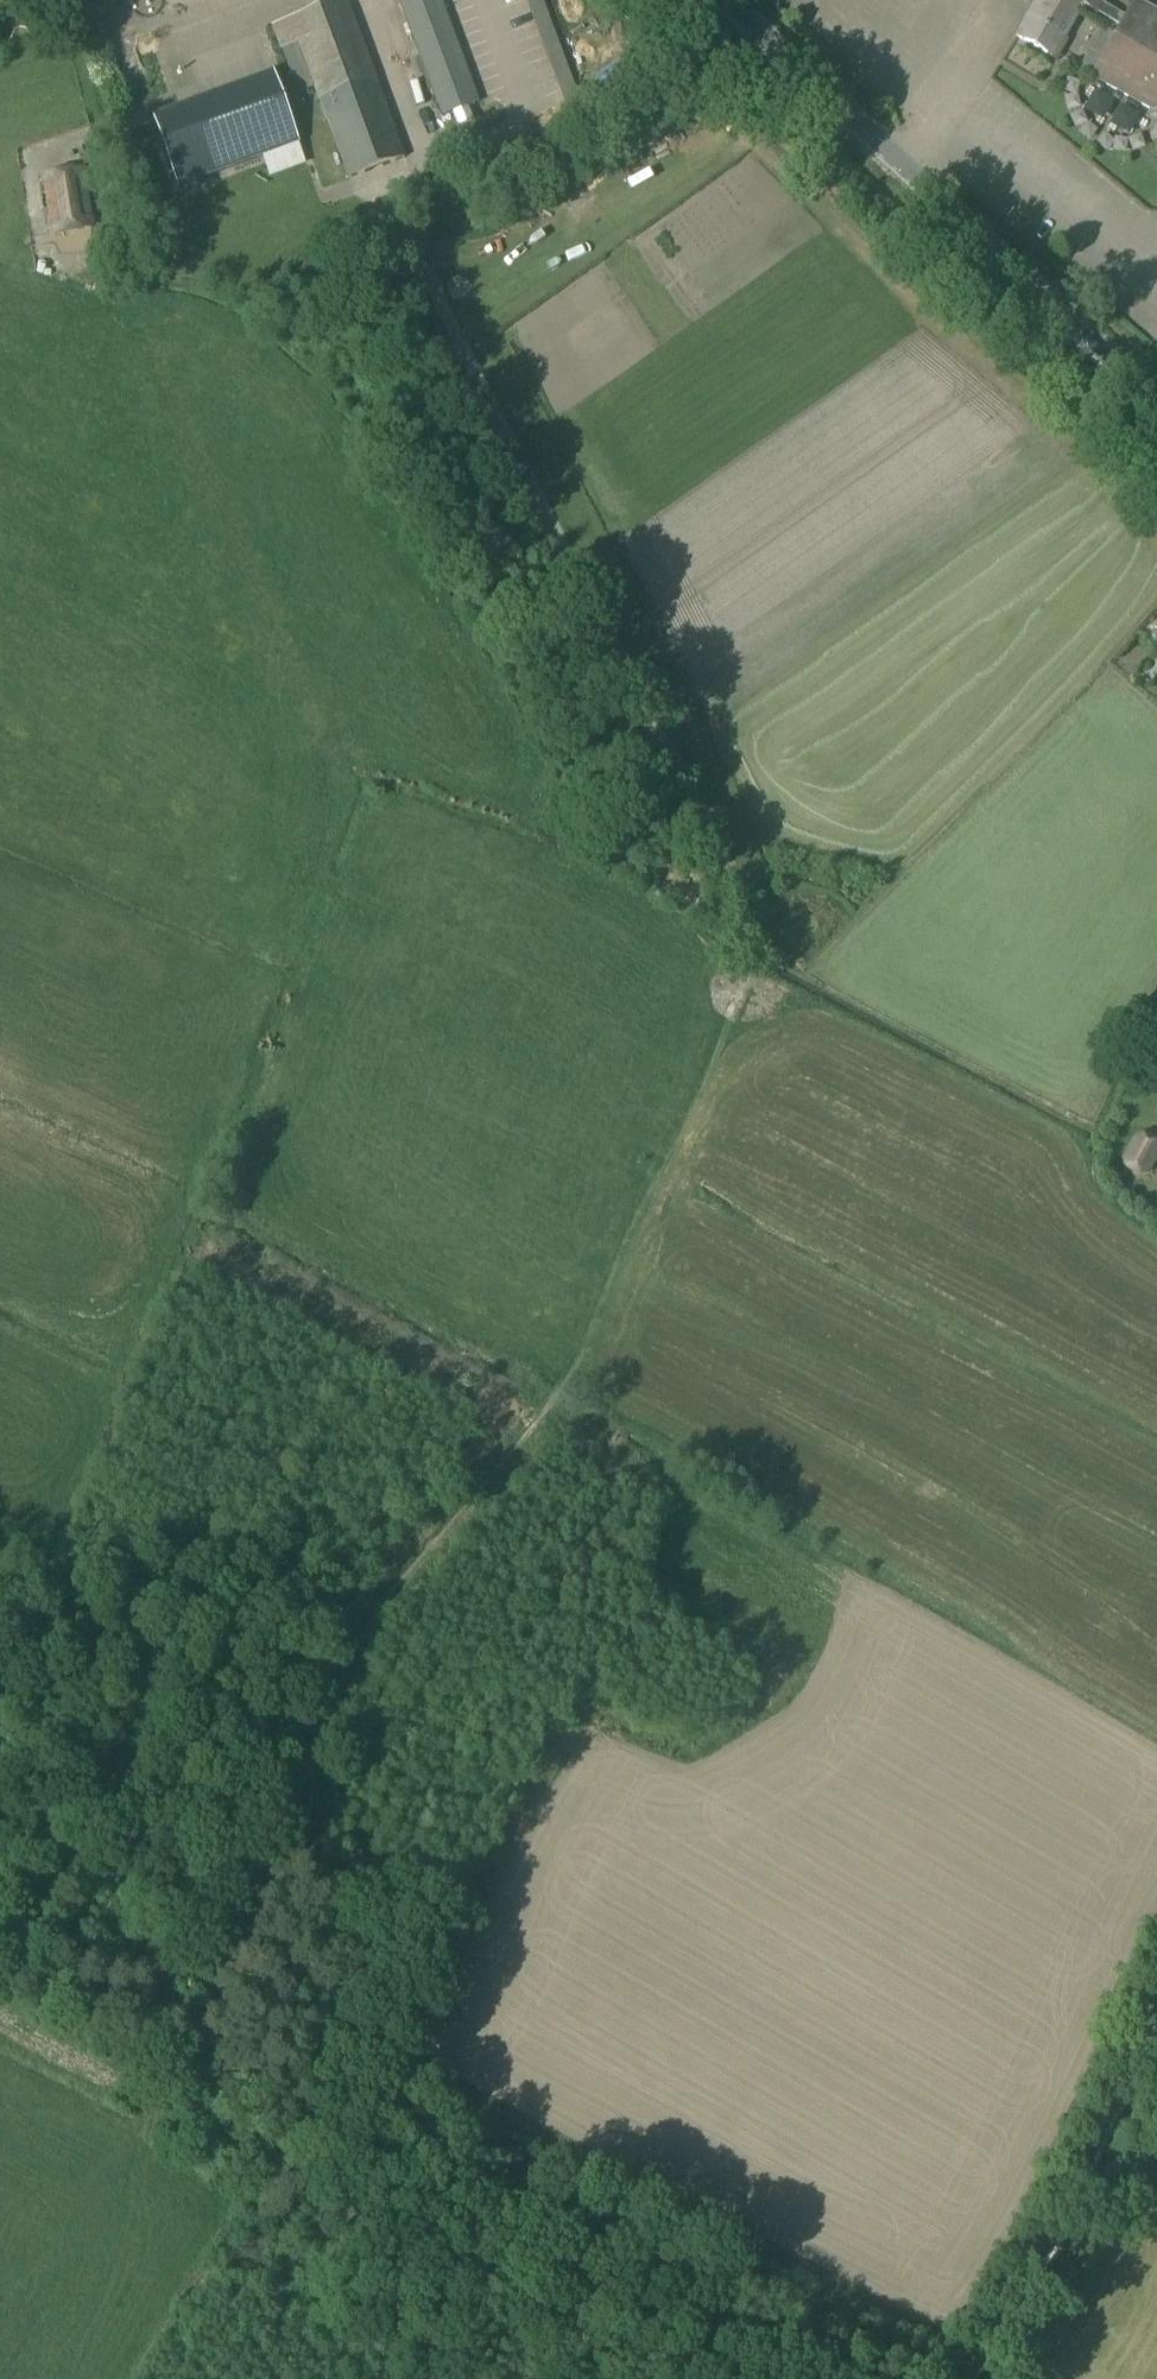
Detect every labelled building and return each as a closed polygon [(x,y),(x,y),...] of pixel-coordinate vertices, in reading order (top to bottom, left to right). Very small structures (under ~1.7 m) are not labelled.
[(443,0),(397,0),(440,118),(481,104),(443,0)] [(1030,18),(1028,16),(1017,36),(1058,60),(1069,41),(1067,40),(1087,7),(1098,13),(1106,0),(1040,0),(1030,18)] [(298,44),(348,180),(404,160),(346,1),(272,28),(280,50),(298,44)] [(1094,81),(1153,114),(1151,118),(1156,122),(1156,14),(1139,3),(1094,81)] [(152,117),(178,190),(299,146),(273,74),(152,117)] [(54,235),(94,228),(84,172),(45,179),(54,235)] [(1148,200),(1156,212),(1156,194),(1148,200)] [(1133,1138),(1122,1161),(1125,1170),(1138,1177),(1149,1175),(1156,1160),(1156,1143),(1143,1135),(1133,1138)]
